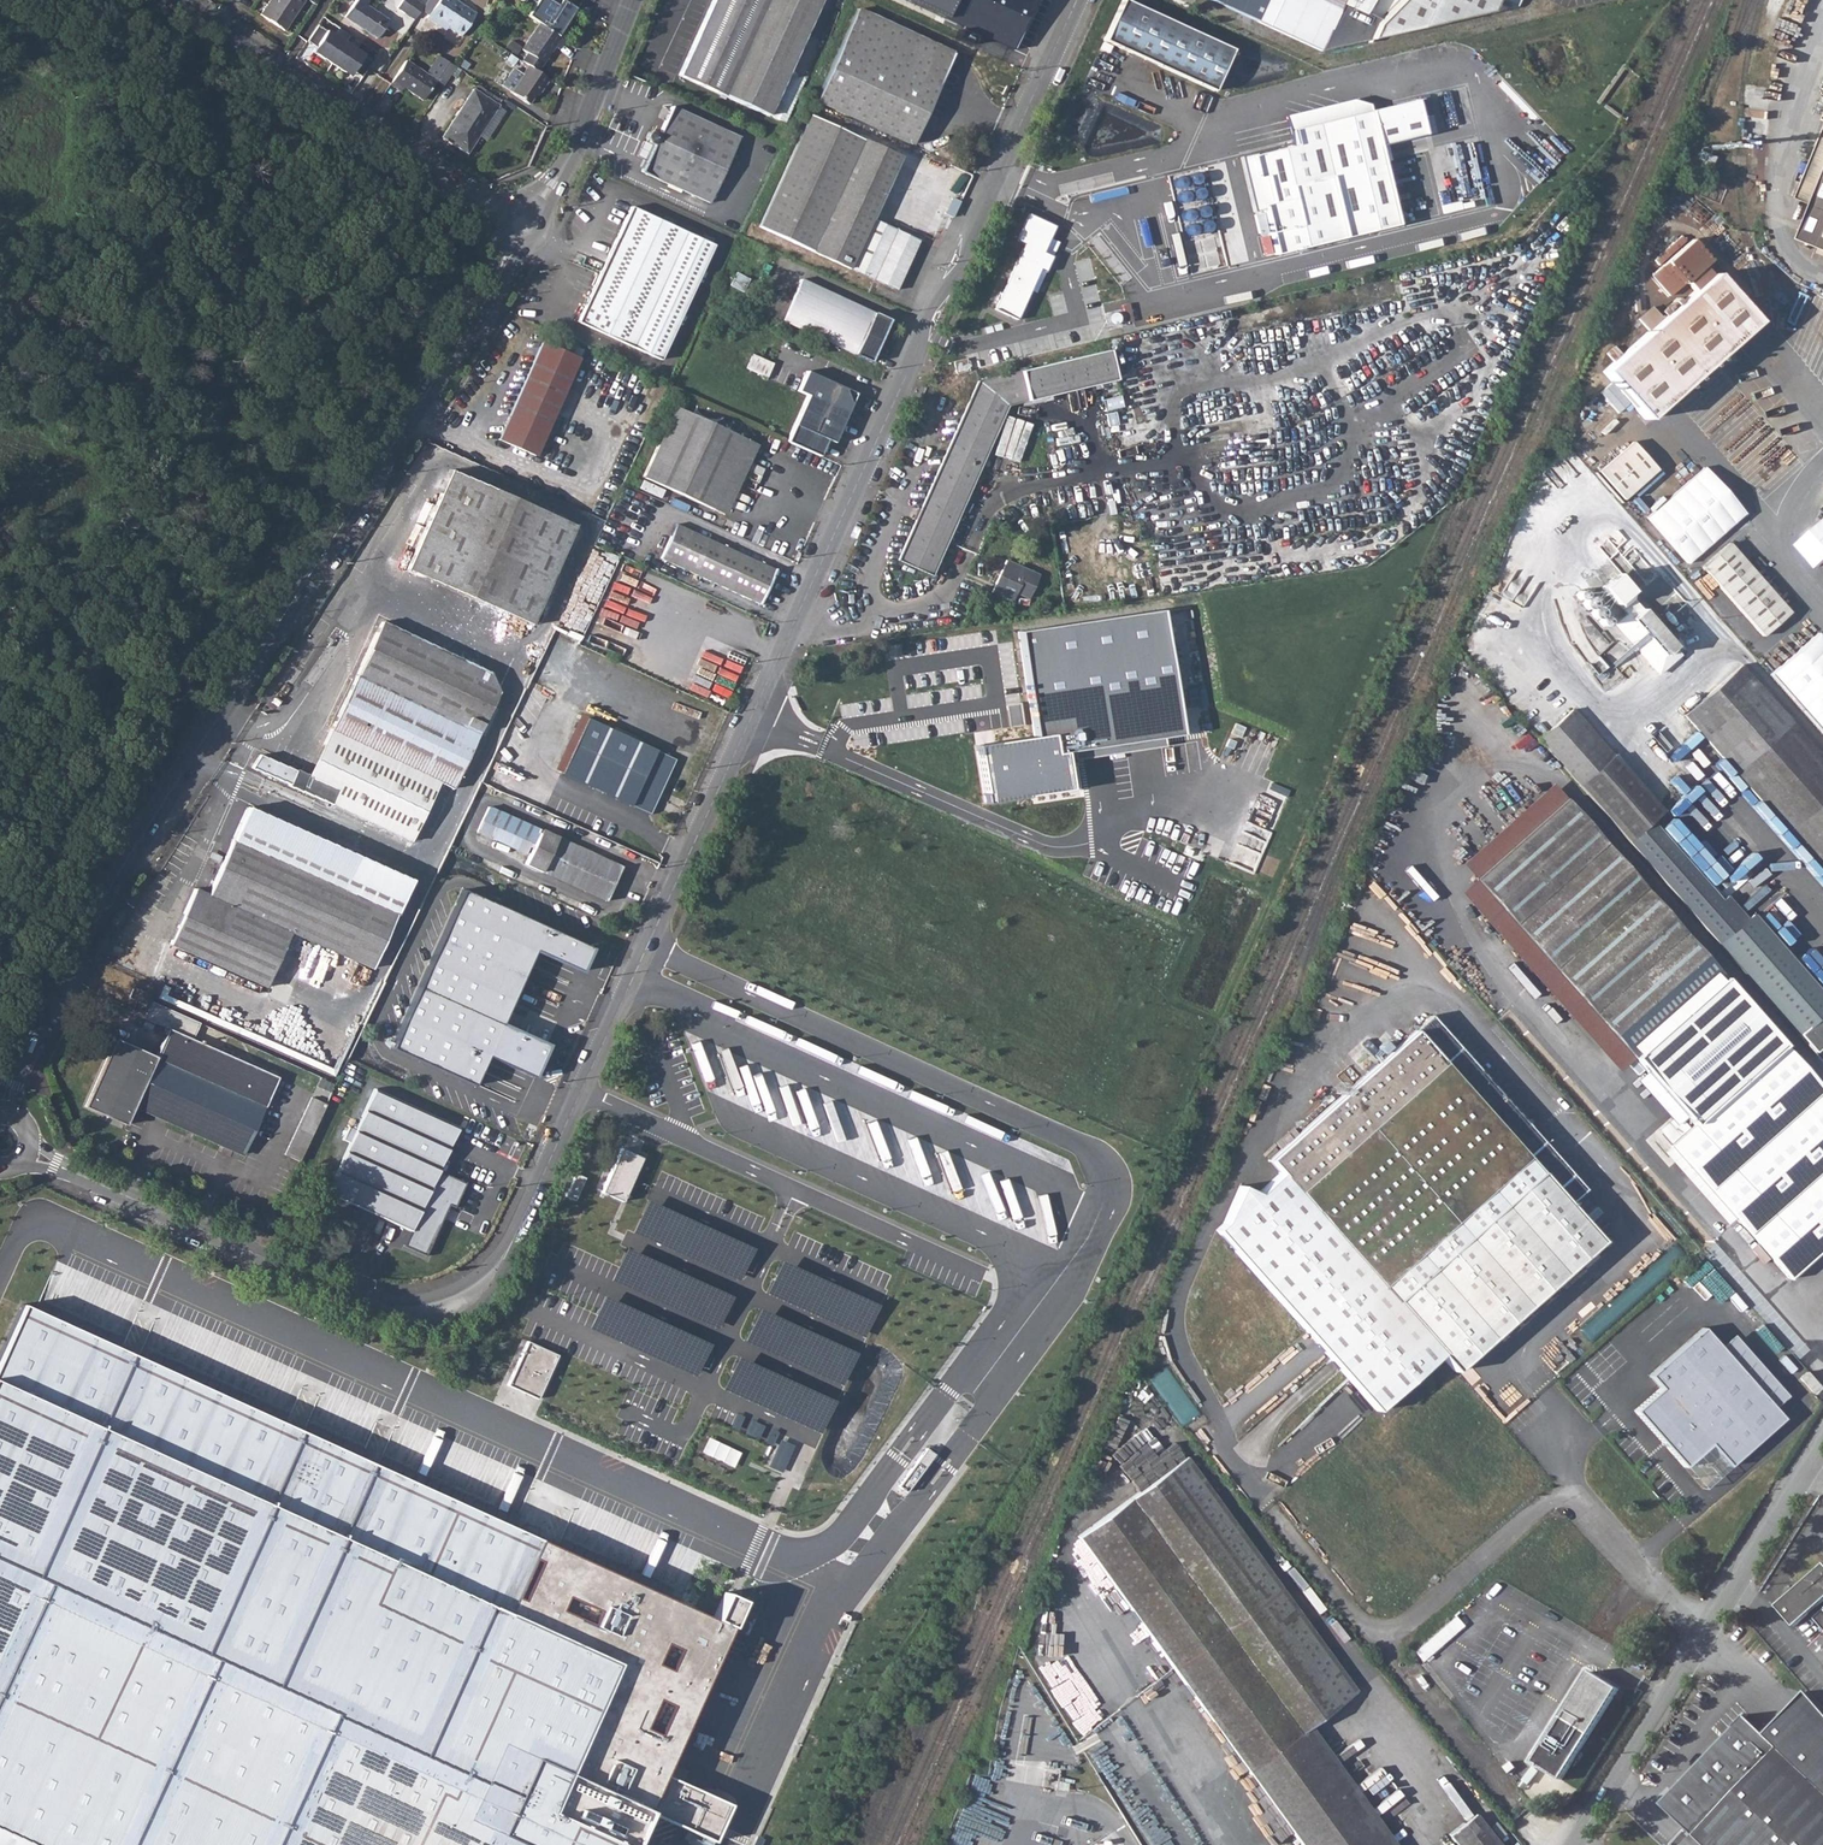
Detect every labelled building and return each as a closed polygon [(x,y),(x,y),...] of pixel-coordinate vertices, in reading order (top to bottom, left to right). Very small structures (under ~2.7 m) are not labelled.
[(261,14),(284,30),(304,0),(270,0),(261,14)] [(345,17),(377,38),(388,19),(367,5),(370,0),(356,0),(345,17)] [(419,0),(402,0),(397,7),(414,19),(424,4),(419,0)] [(438,24),(440,21),(448,26),(461,35),(476,13),(457,0),(438,0),(427,16),(438,24)] [(576,8),(563,0),(561,0),(558,5),(550,0),(534,0),(537,2),(528,15),(539,23),(558,36),(576,8)] [(678,76),(766,116),(819,0),(712,0),(678,76)] [(1014,49),(1036,0),(909,0),(1014,49)] [(1104,41),(1214,91),(1234,49),(1127,0),(1122,0),(1104,41)] [(1261,8),(1256,20),(1321,50),(1340,8),(1344,0),(1243,0),(1261,8)] [(1368,39),(1488,10),(1493,0),(1397,0),(1375,24),(1368,39)] [(857,8),(814,103),(906,145),(907,143),(912,146),(912,145),(954,53),(857,8)] [(1368,39),(1375,24),(1340,8),(1321,50),(1368,39)] [(527,53),(521,62),(527,67),(536,73),(554,47),(558,49),(564,40),(558,36),(539,23),(521,50),(527,53)] [(373,61),(317,24),(307,40),(316,46),(316,44),(321,47),(317,53),(346,73),(350,67),(355,69),(354,71),(362,77),(373,61)] [(406,59),(390,84),(397,89),(401,85),(422,100),(436,80),(440,74),(448,61),(439,56),(427,74),(406,59)] [(448,61),(440,74),(448,79),(456,67),(448,61)] [(536,73),(527,67),(521,77),(512,71),(501,87),(527,105),(535,95),(537,96),(547,81),(536,73)] [(473,90),(442,138),(466,153),(497,105),(473,90)] [(1370,104),(1354,99),(1285,116),(1292,145),(1242,157),(1266,256),(1399,224),(1380,145),(1426,134),(1417,98),(1372,109),(1370,104)] [(906,145),(814,103),(757,227),(897,290),(947,179),(900,157),(906,145)] [(653,147),(642,172),(710,203),(739,138),(671,107),(659,134),(654,131),(648,133),(646,138),(648,144),(653,147)] [(1055,159),(1047,177),(1059,182),(1067,164),(1055,159)] [(1814,202),(1800,236),(1822,245),(1822,180),(1814,202)] [(630,206),(577,322),(660,360),(712,245),(630,206)] [(995,310),(1004,314),(1017,320),(1039,270),(1044,272),(1051,257),(1043,252),(1054,227),(1029,215),(1018,241),(1025,244),(995,310)] [(1597,367),(1643,423),(1756,327),(1703,269),(1711,263),(1691,241),(1651,273),(1674,299),(1597,367)] [(761,289),(752,308),(870,361),(889,321),(800,280),(790,302),(761,289)] [(541,342),(498,440),(535,456),(578,359),(541,342)] [(915,520),(898,559),(897,560),(931,574),(951,528),(956,517),(975,477),(983,458),(996,430),(1007,405),(1115,379),(1109,351),(978,382),(920,510),(915,520)] [(750,368),(774,369),(775,358),(751,357),(750,368)] [(959,360),(953,361),(956,374),(968,371),(967,367),(969,366),(969,362),(967,363),(966,359),(959,360)] [(808,395),(787,440),(820,455),(827,440),(834,442),(852,403),(850,402),(846,391),(846,389),(807,371),(798,390),(808,395)] [(1120,396),(1102,399),(1104,411),(1122,407),(1120,396)] [(644,476),(714,510),(746,441),(675,408),(644,476)] [(1105,415),(1108,426),(1117,424),(1115,413),(1105,415)] [(1631,441),(1593,474),(1620,505),(1658,470),(1631,441)] [(450,473),(405,571),(530,627),(575,530),(450,473)] [(1702,474),(1645,522),(1686,570),(1744,522),(1702,474)] [(676,525),(661,558),(759,603),(774,570),(676,525)] [(1727,543),(1697,569),(1761,642),(1791,615),(1727,543)] [(1005,560),(991,592),(1011,601),(1015,593),(1028,598),(1038,575),(1005,560)] [(1034,737),(979,746),(988,802),(1077,788),(1074,767),(1066,768),(1065,761),(1074,759),(1163,746),(1161,737),(1180,734),(1162,611),(1018,632),(1034,737)] [(250,752),(243,762),(252,768),(288,784),(288,785),(426,846),(504,681),(382,623),(310,775),(295,769),(295,770),(259,754),(258,756),(250,752)] [(1684,716),(1822,873),(1822,759),(1741,665),(1684,716)] [(1020,704),(1007,706),(1010,727),(1024,725),(1020,704)] [(1572,707),(1537,738),(1578,786),(1614,755),(1572,707)] [(587,719),(562,772),(561,773),(630,806),(631,804),(649,813),(674,760),(656,751),(656,750),(587,718),(587,719)] [(1564,798),(1474,878),(1560,975),(1633,1058),(1723,977),(1564,798)] [(488,806),(476,832),(525,854),(528,846),(531,848),(524,864),(603,901),(619,867),(488,806)] [(290,933),(343,956),(372,968),(411,881),(247,807),(232,840),(207,895),(193,889),(169,944),(195,956),(264,986),(290,933)] [(1627,842),(1811,1052),(1822,1041),(1822,995),(1751,913),(1740,923),(1651,821),(1627,842)] [(592,947),(465,890),(394,1050),(475,1086),(487,1058),(534,1079),(549,1046),(502,1026),(535,952),(581,973),(592,947)] [(127,997),(135,1001),(143,1005),(148,995),(132,988),(127,997)] [(198,1022),(150,1001),(143,1018),(167,1028),(154,1057),(113,1039),(83,1106),(123,1124),(132,1104),(240,1154),(276,1077),(190,1038),(198,1022)] [(1217,1227),(1234,1246),(1361,1390),(1376,1407),(1378,1409),(1440,1354),(1454,1371),(1603,1239),(1570,1201),(1584,1188),(1431,1015),(1267,1159),(1278,1172),(1256,1191),(1239,1185),(1223,1222),(1217,1227)] [(1669,1144),(1788,1279),(1822,1248),(1822,1091),(1782,1044),(1669,1144)] [(373,1089),(326,1193),(408,1230),(402,1246),(424,1256),(447,1205),(425,1194),(456,1126),(373,1089)] [(283,1154),(298,1161),(324,1104),(310,1097),(283,1154)] [(604,1192),(627,1202),(645,1160),(622,1150),(604,1192)] [(577,1203),(588,1180),(572,1173),(562,1196),(577,1203)] [(652,1200),(638,1229),(738,1277),(752,1248),(652,1200)] [(630,1248),(616,1277),(716,1325),(730,1295),(630,1248)] [(786,1260),(771,1291),(863,1336),(878,1304),(786,1260)] [(608,1295),(594,1324),(693,1373),(708,1344),(608,1295)] [(762,1308),(747,1339),(839,1384),(854,1352),(762,1308)] [(0,1352),(0,1844),(636,1844),(644,1826),(685,1844),(692,1844),(715,1795),(663,1771),(737,1607),(713,1596),(702,1621),(19,1311),(0,1352)] [(1729,1465),(1782,1418),(1703,1327),(1649,1375),(1660,1387),(1634,1410),(1683,1466),(1709,1443),(1729,1465)] [(544,1398),(562,1358),(530,1344),(512,1384),(544,1398)] [(740,1355),(725,1386),(817,1431),(832,1400),(740,1355)] [(1805,1369),(1798,1376),(1813,1393),(1821,1386),(1805,1369)] [(1272,1573),(1187,1456),(1076,1536),(1300,1844),(1383,1844),(1301,1731),(1309,1726),(1357,1690),(1356,1689),(1272,1573)] [(414,1461),(407,1477),(418,1481),(425,1465),(414,1461)] [(1810,1612),(1818,1606),(1822,1601),(1822,1565),(1778,1606),(1795,1626),(1810,1612)] [(1814,1617),(1822,1627),(1822,1610),(1822,1611),(1814,1617)] [(1813,1647),(1822,1659),(1822,1638),(1813,1647)] [(1590,1672),(1533,1762),(1561,1779),(1618,1689),(1590,1672)] [(1777,1683),(1772,1689),(1781,1697),(1788,1689),(1783,1684),(1781,1686),(1777,1683)] [(1706,1844),(1822,1844),(1822,1793),(1744,1717),(1662,1803),(1706,1844)] [(1448,1835),(1456,1844),(1499,1844),(1473,1814),(1448,1835)]
